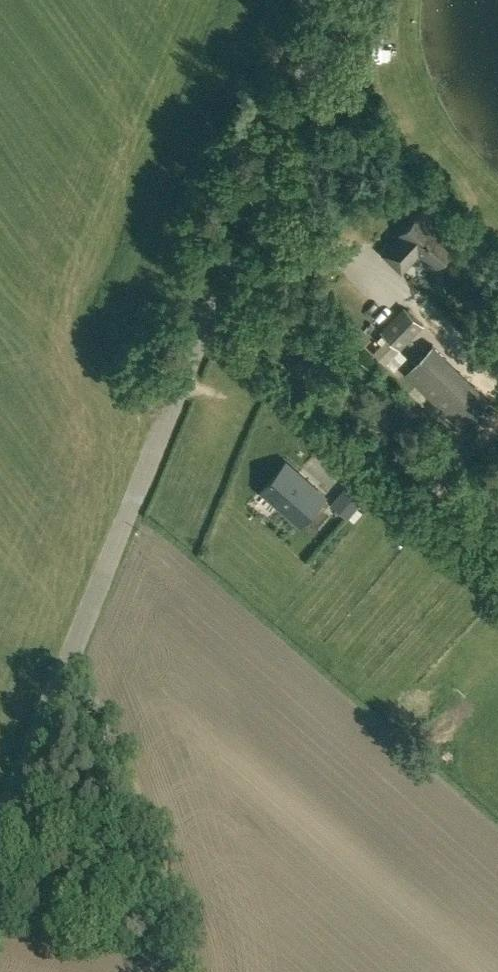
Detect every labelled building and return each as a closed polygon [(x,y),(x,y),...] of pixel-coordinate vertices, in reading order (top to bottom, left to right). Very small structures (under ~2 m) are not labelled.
[(386,255),(402,269),(419,251),(435,265),(456,242),(422,210),(400,233),(401,234),(386,251),(386,255)] [(292,319),(296,312),(289,308),(285,316),(292,319)] [(382,332),(400,349),(423,325),(406,308),(382,332)] [(404,373),(419,387),(446,359),(432,345),(433,345),(432,344),(404,373)] [(395,369),(408,356),(400,349),(387,362),(395,369)] [(286,462),(262,489),(301,523),(325,497),(286,462)] [(366,495),(351,482),(333,503),(348,516),(366,495)]
